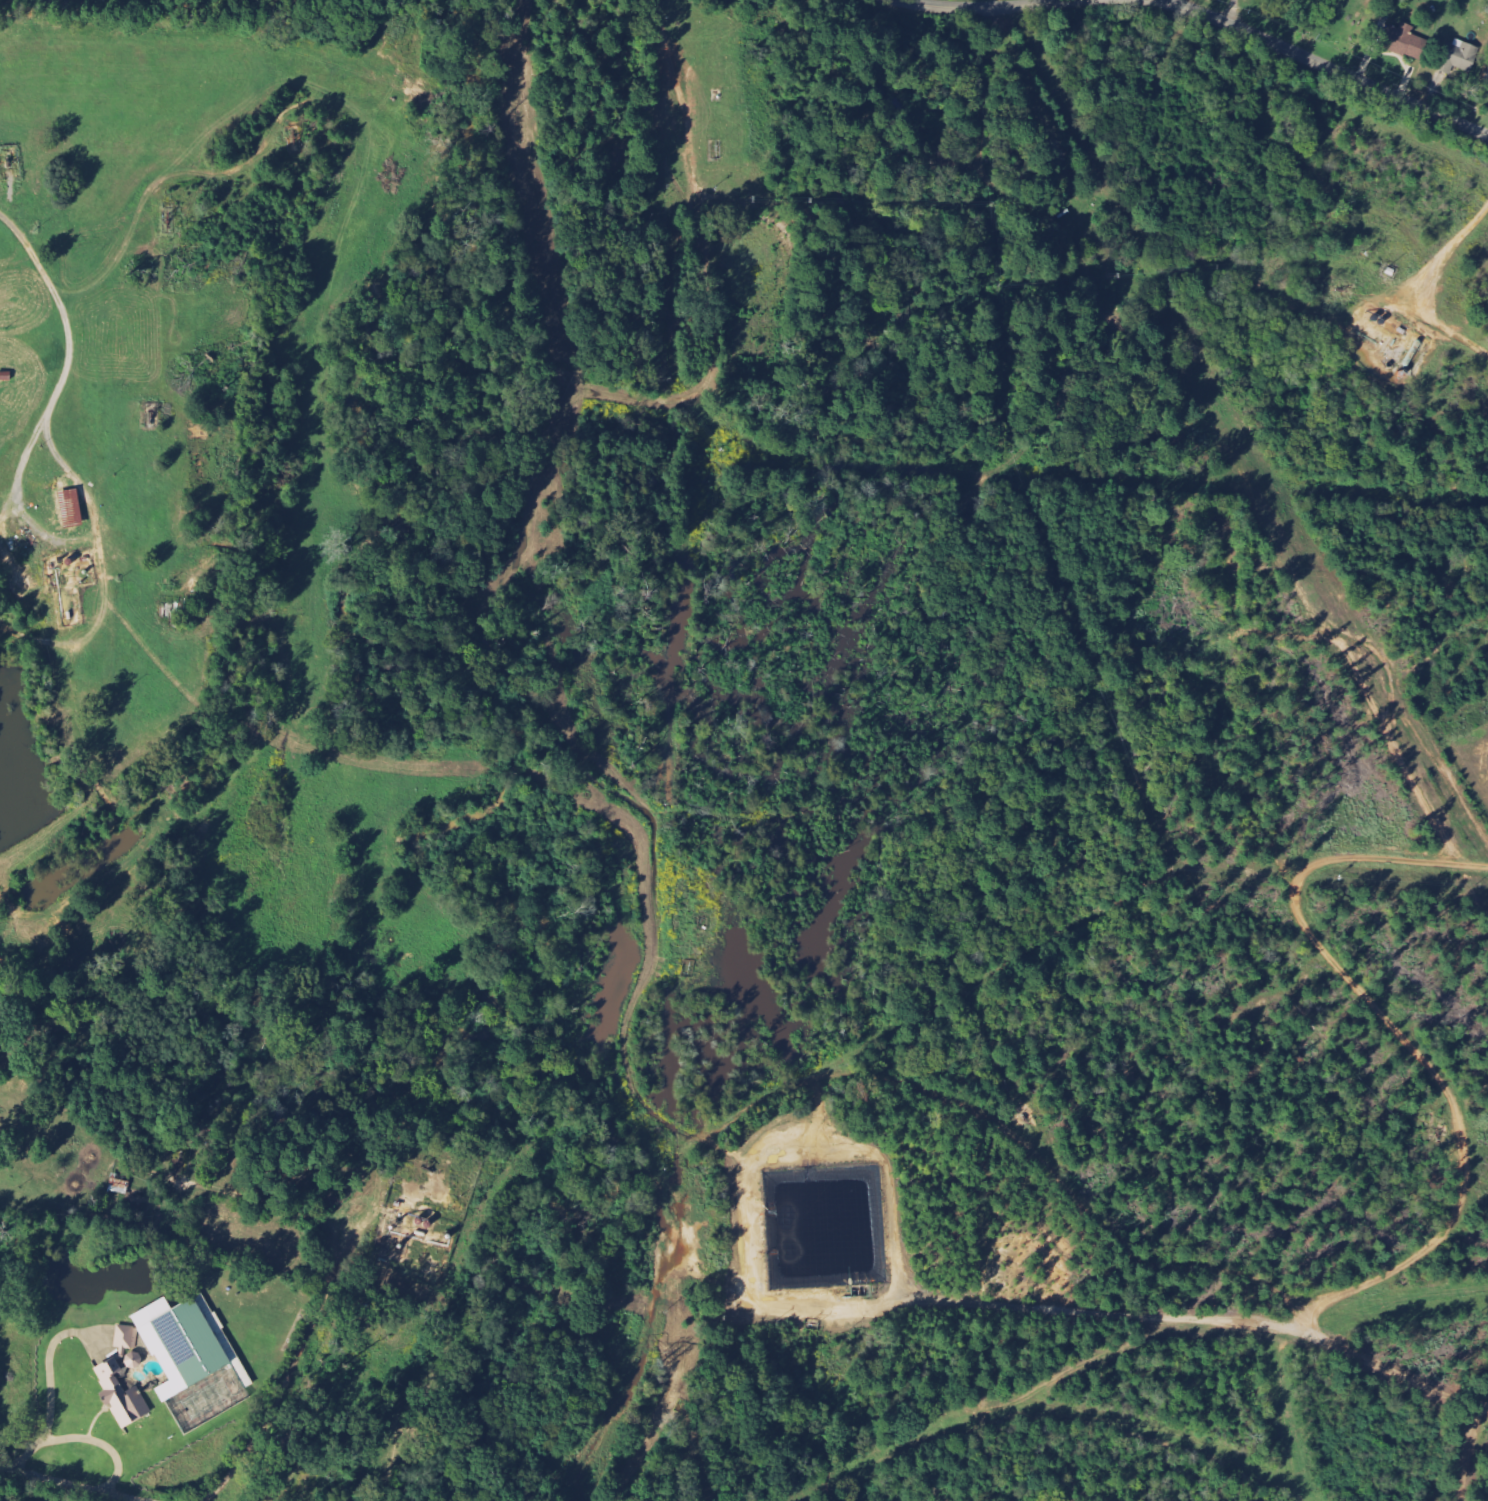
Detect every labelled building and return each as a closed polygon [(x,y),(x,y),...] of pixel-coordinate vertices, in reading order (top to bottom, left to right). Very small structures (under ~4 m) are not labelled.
[(1416,28),(1402,22),(1399,29),(1392,26),(1383,47),(1420,62),(1428,42),(1413,36),(1416,28)] [(1479,48),(1452,39),(1441,70),(1451,73),(1453,67),(1470,73),(1479,48)] [(84,525),(79,490),(60,492),(65,527),(84,525)] [(130,1178),(113,1174),(109,1192),(127,1195),(130,1178)] [(134,1315),(169,1384),(157,1390),(163,1403),(233,1367),(198,1298),(173,1310),(167,1299),(134,1315)] [(115,1348),(125,1349),(125,1353),(136,1354),(139,1328),(118,1326),(115,1348)] [(144,1355),(128,1354),(128,1368),(144,1369),(144,1355)] [(153,1414),(138,1387),(127,1393),(118,1376),(124,1372),(117,1358),(95,1370),(107,1392),(101,1395),(108,1408),(111,1406),(123,1430),(153,1414)]
